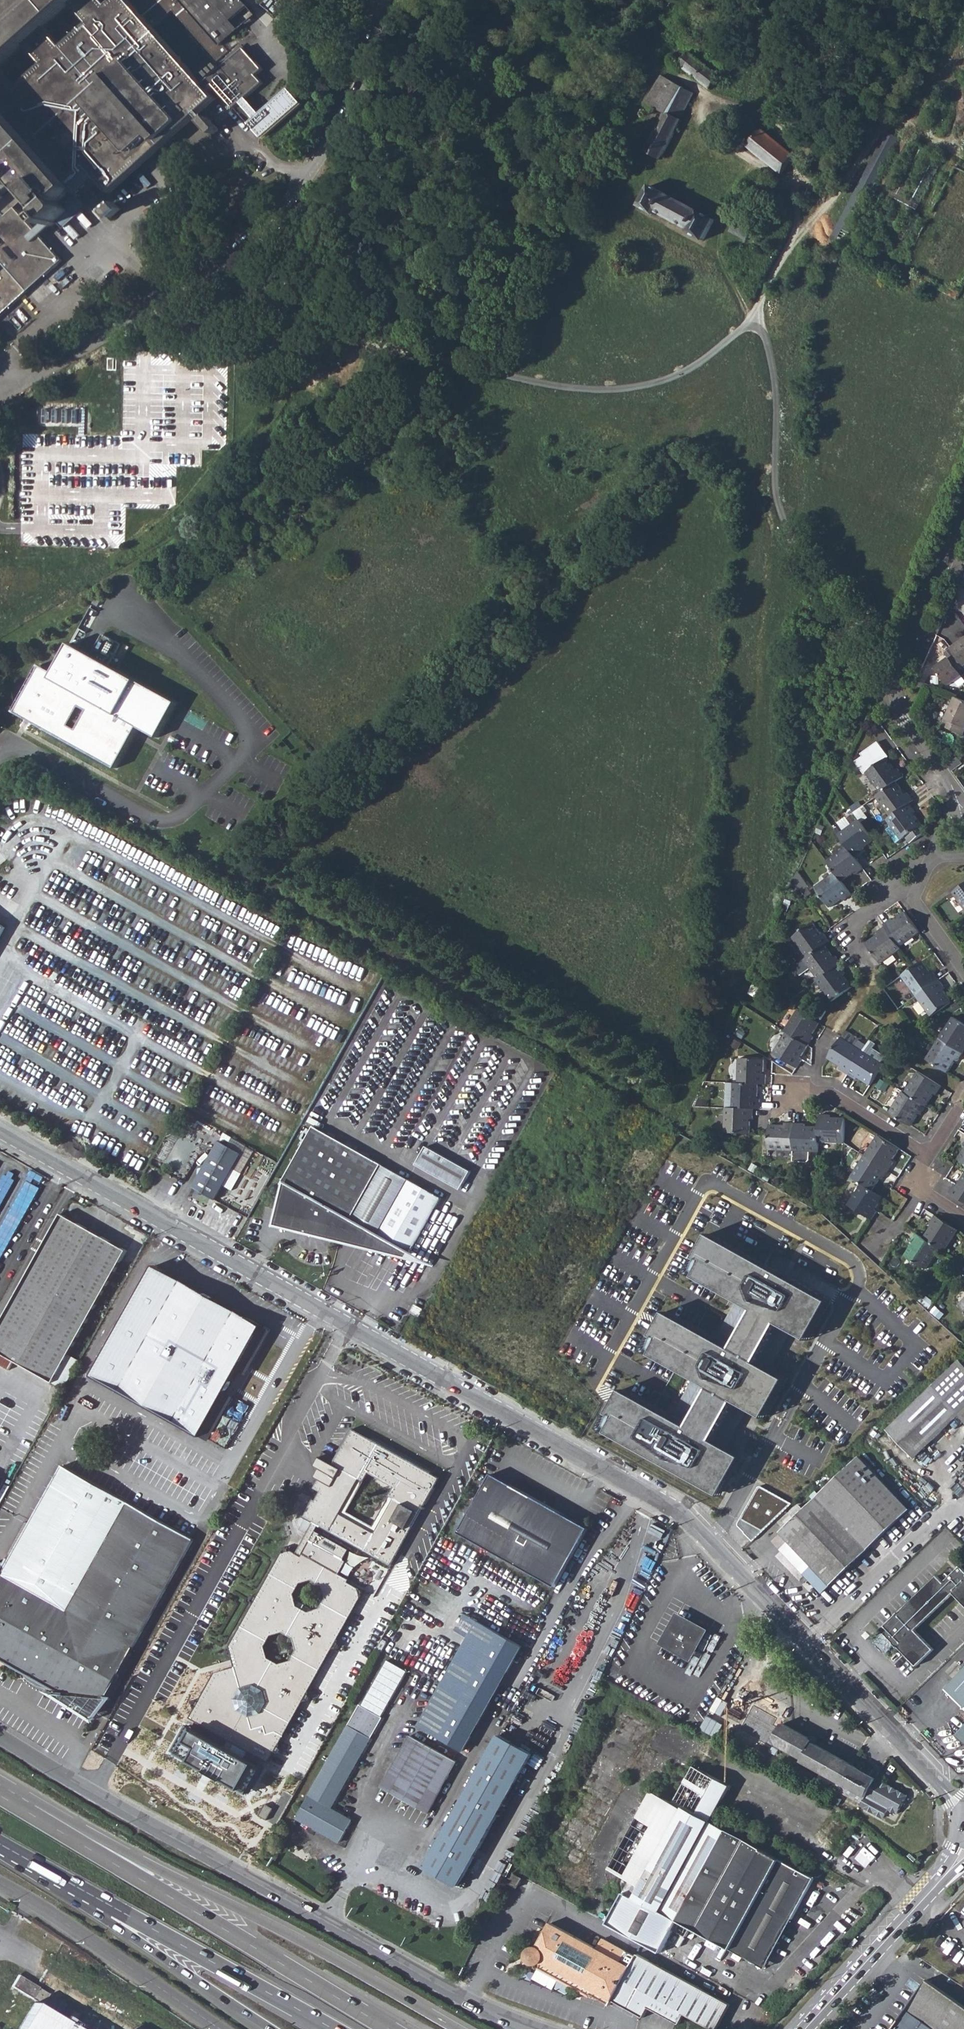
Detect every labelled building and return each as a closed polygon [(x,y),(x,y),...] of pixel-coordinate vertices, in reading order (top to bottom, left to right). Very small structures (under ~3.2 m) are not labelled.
[(21,2),(0,22),(0,150),(18,170),(25,178),(27,181),(31,189),(56,212),(69,228),(83,219),(88,224),(96,218),(103,212),(95,199),(112,181),(117,188),(221,93),(215,86),(221,81),(241,104),(270,78),(263,71),(269,64),(248,39),(207,77),(155,19),(170,4),(215,55),(231,41),(224,32),(240,17),(230,6),(236,0),(20,0),(21,2)] [(681,66),(711,90),(720,75),(690,52),(681,66)] [(645,151),(661,160),(694,93),(662,75),(646,102),(665,112),(645,151)] [(202,123),(213,137),(219,132),(208,119),(202,123)] [(741,140),(784,174),(795,155),(754,122),(741,140)] [(3,199),(25,178),(18,170),(0,181),(0,196),(3,199)] [(8,204),(15,212),(31,189),(27,181),(6,202),(8,204)] [(687,231),(704,241),(715,219),(651,185),(640,206),(655,214),(657,212),(688,228),(687,231)] [(15,212),(8,204),(0,211),(0,225),(15,212)] [(107,213),(113,219),(121,212),(116,205),(107,213)] [(15,212),(0,225),(0,318),(61,262),(15,212)] [(42,727),(116,768),(139,727),(157,737),(177,702),(110,665),(121,644),(103,634),(91,655),(71,644),(55,673),(40,665),(39,667),(41,668),(19,708),(45,723),(42,727)] [(952,648),(956,653),(963,665),(963,639),(952,648)] [(963,673),(963,665),(956,653),(936,668),(949,685),(963,673)] [(963,732),(963,700),(956,697),(943,726),(963,735),(963,732)] [(45,723),(19,708),(16,713),(42,727),(45,723)] [(865,774),(867,771),(881,792),(897,781),(904,776),(897,768),(896,769),(887,757),(889,756),(878,741),(861,753),(863,755),(856,761),(865,774)] [(961,763),(956,756),(946,763),(951,770),(961,763)] [(876,796),(891,816),(909,803),(913,800),(907,791),(905,793),(897,781),(881,792),(876,796)] [(915,811),(909,803),(891,816),(887,819),(891,825),(886,828),(896,843),(905,836),(910,843),(924,833),(918,827),(921,824),(913,812),(915,811)] [(865,814),(860,807),(853,812),(858,818),(865,814)] [(862,848),(873,839),(868,832),(858,819),(839,834),(847,845),(855,856),(863,850),(862,848)] [(856,874),(864,869),(855,856),(847,845),(828,860),(836,872),(842,880),(854,872),(856,874)] [(798,871),(794,879),(805,893),(807,896),(813,892),(798,871)] [(843,901),(852,895),(842,880),(836,872),(816,887),(830,907),(842,898),(843,901)] [(799,898),(805,893),(794,879),(791,887),(799,898)] [(963,906),(963,884),(953,891),(963,906)] [(900,946),(920,931),(905,911),(893,920),(892,918),(884,924),(886,926),(900,946)] [(793,936),(807,957),(825,944),(830,941),(824,932),(822,934),(813,922),(793,936)] [(882,963),(901,948),(900,946),(886,926),(878,932),(879,935),(867,943),(882,963)] [(807,957),(794,966),(800,975),(811,967),(817,977),(810,982),(812,985),(817,981),(819,979),(839,965),(842,963),(835,955),(834,956),(825,944),(807,957)] [(902,975),(917,996),(939,979),(933,971),(932,972),(923,960),(915,966),(902,975)] [(817,981),(832,1001),(852,986),(843,974),(845,973),(839,965),(819,979),(817,981)] [(917,996),(932,1016),(952,1001),(943,989),(945,988),(939,979),(917,996)] [(811,1034),(818,1022),(798,1009),(785,1030),(787,1032),(808,1045),(814,1036),(811,1034)] [(940,1037),(963,1052),(963,1051),(963,1023),(953,1016),(940,1037)] [(839,1068),(848,1074),(863,1050),(856,1045),(859,1041),(860,1039),(846,1030),(842,1036),(828,1058),(841,1066),(839,1068)] [(773,1052),(797,1067),(802,1059),(800,1057),(808,1045),(787,1032),(773,1052)] [(940,1037),(927,1058),(948,1072),(957,1059),(958,1060),(963,1052),(940,1037)] [(858,1077),(870,1084),(884,1063),(882,1062),(866,1052),(869,1046),(873,1048),(875,1044),(870,1040),(866,1045),(863,1050),(848,1074),(857,1078),(858,1077)] [(856,1045),(863,1050),(866,1045),(859,1041),(856,1045)] [(866,1052),(882,1062),(885,1057),(873,1048),(869,1046),(866,1052)] [(738,1057),(737,1082),(757,1083),(765,1084),(765,1073),(763,1072),(764,1058),(738,1057)] [(938,1094),(943,1086),(919,1070),(906,1092),(927,1105),(935,1093),(938,1094)] [(756,1097),(757,1083),(737,1082),(733,1082),(731,1106),(753,1108),(759,1108),(759,1098),(756,1097)] [(922,1114),(927,1105),(906,1092),(904,1090),(890,1111),(912,1125),(920,1113),(922,1114)] [(752,1118),(753,1108),(731,1106),(725,1106),(724,1131),(749,1133),(750,1118),(752,1118)] [(819,1141),(844,1142),(845,1117),(831,1116),(831,1114),(821,1114),(820,1126),(819,1141)] [(369,1233),(349,1222),(381,1165),(382,1162),(315,1123),(283,1180),(272,1225),(330,1239),(339,1241),(433,1264),(411,1252),(410,1255),(376,1236),(369,1233)] [(784,1125),(770,1124),(769,1133),(769,1149),(794,1150),(795,1123),(785,1123),(784,1125)] [(811,1151),(819,1151),(819,1141),(820,1126),(805,1126),(805,1124),(795,1123),(794,1150),(793,1161),(808,1162),(811,1158),(811,1151)] [(893,1160),(900,1148),(879,1135),(866,1156),(889,1170),(894,1162),(893,1160)] [(427,1148),(416,1166),(461,1192),(471,1173),(427,1148)] [(191,1188),(215,1201),(235,1167),(210,1153),(191,1188)] [(884,1179),(889,1170),(866,1156),(852,1176),(863,1183),(874,1190),(882,1178),(884,1179)] [(356,1225),(387,1169),(381,1165),(349,1222),(356,1225)] [(376,1236),(408,1181),(387,1169),(356,1225),(376,1236)] [(955,1183),(950,1191),(963,1200),(963,1175),(958,1185),(955,1183)] [(39,1185),(25,1179),(0,1229),(0,1262),(39,1185)] [(376,1236),(410,1255),(411,1252),(440,1199),(408,1181),(376,1236)] [(876,1209),(884,1196),(874,1190),(863,1183),(850,1204),(873,1219),(878,1211),(876,1209)] [(53,1382),(69,1354),(127,1251),(63,1215),(0,1324),(0,1364),(8,1369),(14,1360),(53,1382)] [(945,1250),(958,1229),(935,1215),(930,1223),(932,1224),(924,1237),(940,1247),(945,1250)] [(926,1268),(940,1247),(924,1237),(917,1232),(912,1241),(914,1242),(906,1255),(926,1268)] [(674,1316),(666,1311),(656,1330),(644,1351),(652,1355),(676,1369),(702,1383),(681,1422),(655,1407),(630,1393),(623,1389),(613,1408),(601,1428),(608,1433),(722,1496),(744,1457),(726,1446),(728,1426),(741,1404),(762,1416),(766,1418),(787,1379),(784,1377),(762,1365),(784,1326),(805,1338),(809,1340),(831,1301),(827,1299),(709,1234),(699,1252),(688,1273),(695,1277),(718,1290),(746,1305),(724,1344),(697,1328),(674,1316)] [(263,1327),(156,1266),(93,1377),(202,1437),(263,1327)] [(410,1313),(418,1318),(423,1310),(415,1305),(410,1313)] [(53,1382),(65,1388),(81,1360),(69,1354),(53,1382)] [(963,1421),(963,1366),(960,1362),(888,1429),(914,1458),(959,1416),(963,1421)] [(213,1441),(214,1441),(215,1442),(217,1444),(220,1444),(222,1445),(224,1444),(227,1444),(229,1443),(231,1441),(233,1439),(234,1437),(234,1435),(235,1432),(234,1430),(234,1427),(232,1425),(231,1423),(229,1422),(227,1421),(224,1420),(222,1420),(219,1420),(217,1421),(215,1422),(213,1423),(212,1426),(210,1428),(210,1429),(210,1432),(210,1435),(210,1436),(211,1439),(213,1441)] [(198,1705),(201,1707),(195,1718),(206,1725),(204,1728),(209,1730),(212,1728),(234,1740),(256,1753),(254,1757),(261,1760),(263,1757),(267,1762),(273,1752),(276,1753),(280,1747),(277,1745),(300,1702),(303,1703),(307,1695),(305,1693),(331,1648),(333,1648),(337,1641),(335,1639),(361,1594),(359,1590),(351,1583),(352,1581),(342,1575),(349,1563),(312,1543),(320,1527),(391,1566),(441,1478),(353,1429),(333,1464),(321,1458),(315,1467),(319,1468),(314,1478),(319,1480),(314,1488),(321,1491),(316,1499),(313,1498),(303,1518),(314,1524),(297,1553),(288,1549),(287,1552),(285,1551),(258,1598),(254,1597),(251,1603),(254,1605),(236,1638),(247,1666),(237,1668),(220,1672),(204,1701),(201,1699),(198,1705)] [(781,1549),(822,1592),(909,1512),(859,1459),(781,1531),(788,1540),(781,1549)] [(96,1712),(194,1538),(62,1464),(0,1573),(0,1657),(21,1668),(27,1675),(35,1681),(36,1681),(43,1685),(52,1687),(96,1712)] [(492,1474),(459,1533),(556,1587),(589,1528),(492,1474)] [(753,1541),(793,1503),(762,1486),(759,1486),(738,1524),(739,1527),(753,1541)] [(881,1631),(898,1648),(917,1666),(935,1649),(916,1630),(953,1595),(963,1605),(963,1568),(963,1567),(945,1583),(938,1576),(881,1631)] [(691,1661),(708,1629),(676,1612),(658,1644),(691,1661)] [(469,1638),(478,1621),(465,1614),(455,1630),(469,1638)] [(469,1638),(418,1727),(441,1739),(464,1753),(480,1724),(459,1713),(502,1635),(500,1634),(478,1621),(469,1638)] [(873,1641),(889,1656),(898,1648),(881,1631),(873,1641)] [(459,1713),(480,1724),(485,1715),(497,1694),(503,1682),(523,1647),(502,1635),(459,1713)] [(231,1648),(237,1668),(247,1666),(236,1638),(231,1648)] [(352,1821),(333,1809),(382,1718),(381,1718),(407,1672),(387,1661),(361,1706),(360,1706),(298,1818),(341,1842),(352,1821)] [(945,1689),(963,1707),(963,1669),(945,1689)] [(880,1777),(861,1767),(860,1768),(814,1744),(816,1740),(785,1723),(775,1742),(806,1758),(805,1761),(825,1771),(821,1778),(838,1787),(837,1789),(860,1802),(858,1805),(881,1817),(886,1808),(895,1813),(905,1794),(879,1780),(880,1777)] [(190,1725),(175,1752),(244,1790),(259,1763),(190,1725)] [(427,1868),(459,1887),(532,1754),(499,1735),(427,1868)] [(383,1787),(429,1812),(457,1762),(411,1736),(383,1787)] [(678,1920),(728,1831),(711,1822),(731,1786),(694,1766),(674,1803),(654,1793),(612,1869),(632,1879),(624,1894),(618,1890),(611,1905),(616,1908),(608,1923),(645,1943),(659,1951),(675,1919),(678,1920)] [(260,1817),(267,1821),(274,1809),(266,1805),(260,1817)] [(691,1928),(731,1950),(760,1902),(795,1920),(817,1879),(728,1831),(678,1920),(679,1921),(691,1928)] [(510,1882),(517,1886),(522,1877),(514,1873),(510,1882)] [(731,1950),(766,1968),(795,1920),(760,1902),(731,1950)] [(662,1952),(674,1930),(679,1921),(678,1920),(675,1919),(659,1951),(662,1952)] [(674,1930),(687,1936),(691,1928),(679,1921),(674,1930)] [(551,1922),(538,1945),(536,1945),(534,1946),(532,1947),(531,1948),(530,1951),(529,1952),(529,1954),(530,1956),(531,1958),(532,1959),(534,1960),(535,1961),(537,1961),(539,1961),(541,1960),(542,1959),(543,1958),(540,1964),(560,1976),(609,2004),(612,2000),(643,2018),(649,2008),(680,2024),(686,2015),(713,2028),(716,2028),(730,2005),(637,1955),(636,1958),(603,1939),(597,1948),(551,1922)] [(859,1941),(856,1938),(849,1945),(850,1946),(852,1948),(859,1941)] [(526,1958),(533,1965),(537,1961),(535,1961),(534,1960),(532,1959),(531,1958),(530,1956),(529,1954),(526,1958)] [(560,1976),(540,1964),(534,1975),(554,1986),(560,1976)] [(13,1985),(41,2002),(48,1991),(19,1974),(13,1985)] [(923,1981),(890,2028),(963,2028),(963,2009),(923,1981)] [(62,2021),(35,2005),(21,2028),(58,2028),(62,2021)] [(62,2021),(58,2028),(76,2028),(62,2021)]
